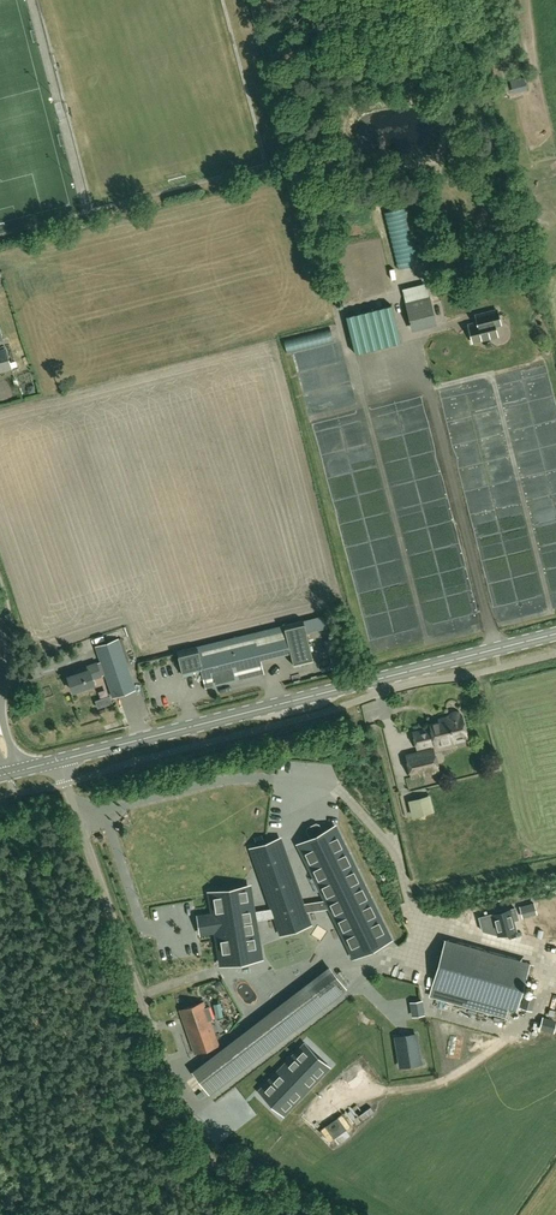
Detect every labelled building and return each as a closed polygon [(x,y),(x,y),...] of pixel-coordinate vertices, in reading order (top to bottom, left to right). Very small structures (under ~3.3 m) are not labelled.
[(510,79),(513,91),(527,87),(524,76),(510,79)] [(407,207),(384,212),(398,268),(420,263),(407,207)] [(412,325),(435,319),(429,296),(406,301),(412,325)] [(355,353),(401,342),(392,305),(346,316),(355,353)] [(468,325),(473,341),(498,335),(495,325),(501,323),(497,310),(477,315),(479,322),(468,325)] [(334,342),(330,328),(283,339),(287,354),(334,342)] [(6,349),(0,351),(0,372),(13,369),(6,349)] [(197,676),(201,679),(205,678),(207,687),(264,673),(261,659),(291,651),(295,665),(314,661),(304,620),(178,651),(184,676),(196,673),(197,676)] [(93,678),(102,675),(106,674),(114,697),(136,689),(119,639),(97,647),(102,661),(98,663),(76,670),(77,673),(69,676),(74,691),(95,684),(93,678)] [(109,696),(96,701),(98,708),(112,703),(109,696)] [(466,736),(462,716),(461,715),(460,714),(460,713),(459,713),(458,712),(457,712),(455,712),(454,712),(453,712),(452,713),(451,713),(450,714),(450,715),(449,716),(449,717),(442,719),(440,721),(431,724),(432,728),(414,732),(417,748),(436,743),(437,746),(455,741),(454,739),(466,736)] [(439,770),(433,749),(407,755),(412,776),(439,770)] [(327,796),(315,797),(316,813),(328,812),(327,796)] [(436,813),(434,796),(414,798),(416,815),(436,813)] [(355,956),(389,939),(334,827),(300,844),(327,900),(303,904),(306,911),(331,907),(355,956)] [(251,849),(272,909),(253,912),(248,886),(211,892),(222,963),(260,957),(254,919),(275,916),(281,933),(310,923),(306,911),(303,904),(281,839),(251,849)] [(410,862),(389,868),(391,874),(399,871),(402,885),(410,883),(408,878),(414,877),(410,862)] [(492,914),(498,935),(516,930),(513,920),(518,919),(515,908),(492,914)] [(542,927),(528,922),(524,933),(538,938),(542,927)] [(516,1009),(529,960),(444,937),(431,986),(516,1009)] [(225,1090),(247,1084),(342,1009),(339,999),(351,989),(349,982),(328,956),(324,957),(305,972),(294,975),(299,982),(300,985),(293,988),(291,981),(290,982),(279,985),(265,996),(270,1001),(276,999),(278,1006),(263,1018),(266,1026),(261,1027),(263,1033),(203,1080),(215,1096),(221,1091),(225,1090)] [(411,1015),(424,1013),(421,998),(409,1000),(411,1015)] [(205,1001),(180,1010),(195,1053),(220,1045),(211,1019),(214,1019),(209,1006),(207,1007),(205,1001)] [(412,1057),(419,1056),(416,1034),(396,1037),(401,1066),(413,1064),(412,1057)] [(298,1081),(306,1088),(328,1066),(306,1045),(260,1092),(283,1113),(304,1091),(296,1083),(298,1081)]
